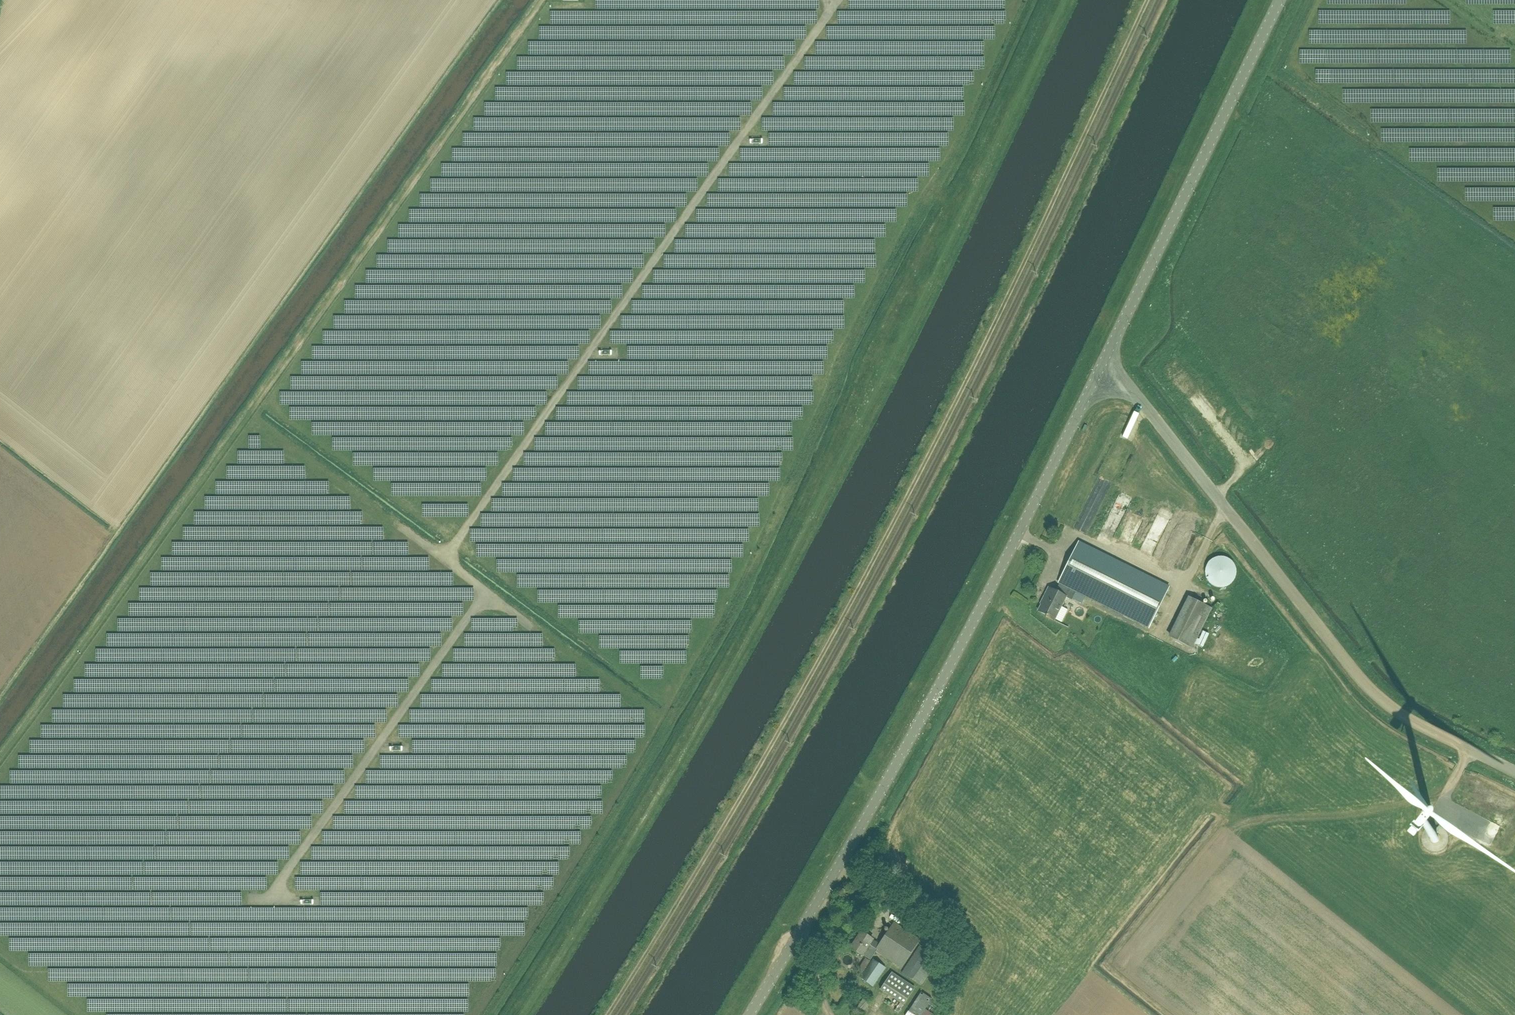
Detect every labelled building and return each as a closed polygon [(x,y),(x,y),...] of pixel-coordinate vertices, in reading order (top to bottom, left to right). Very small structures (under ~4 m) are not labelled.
[(1139,434),(1145,424),(1131,416),(1126,426),(1139,434)] [(1160,516),(1156,524),(1159,525),(1162,520),(1168,522),(1169,520),(1160,516)] [(1181,526),(1176,538),(1187,543),(1192,531),(1181,526)] [(1168,587),(1078,543),(1058,584),(1059,584),(1055,592),(1048,589),(1042,601),(1043,601),(1038,612),(1046,616),(1045,617),(1053,621),(1063,602),(1062,602),(1064,597),(1071,601),(1072,599),(1075,592),(1085,597),(1148,628),(1168,587)] [(1169,551),(1165,563),(1176,566),(1180,554),(1169,551)] [(1211,586),(1216,588),(1223,588),(1229,586),(1233,581),(1235,575),(1234,568),(1231,563),(1226,559),(1220,558),(1213,559),(1208,563),(1205,569),(1204,575),(1206,581),(1211,586)] [(1075,592),(1072,599),(1082,604),(1085,597),(1075,592)] [(1211,609),(1189,598),(1169,638),(1192,649),(1211,609)] [(920,941),(894,923),(878,947),(871,942),(873,940),(861,933),(851,949),(862,956),(863,955),(870,960),(876,952),(901,968),(920,941)] [(939,959),(919,946),(901,973),(921,986),(939,959)] [(885,968),(872,959),(859,978),(872,987),(885,968)] [(915,989),(891,973),(880,990),(903,1006),(915,989)] [(921,992),(907,1012),(911,1014),(921,1014),(931,1000),(921,992)]
